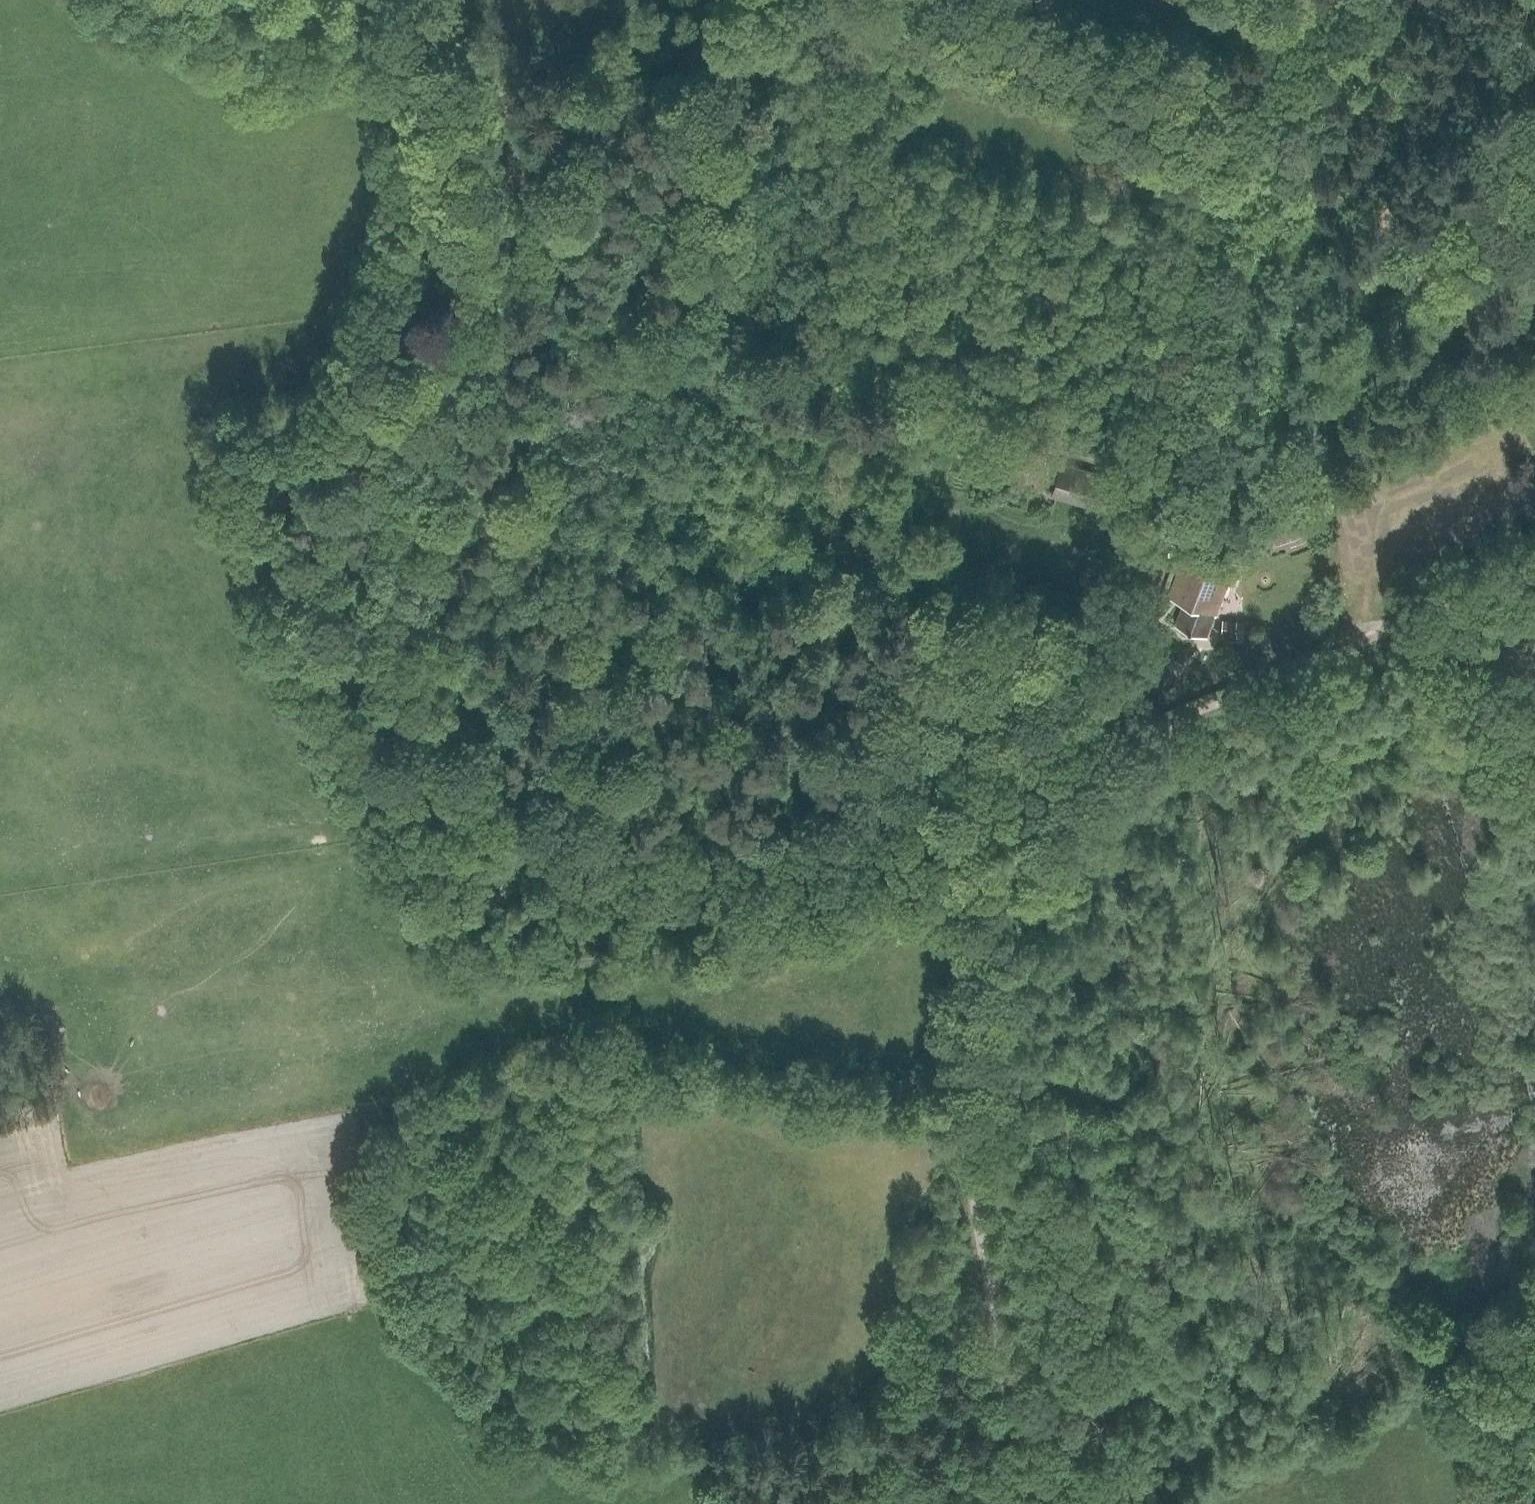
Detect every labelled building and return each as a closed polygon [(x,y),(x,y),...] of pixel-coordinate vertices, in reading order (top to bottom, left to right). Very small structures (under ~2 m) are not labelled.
[(1103,508),(1111,479),(1061,464),(1053,494),(1103,508)] [(1266,520),(1276,554),(1314,542),(1304,509),(1266,520)] [(1216,616),(1236,562),(1188,544),(1168,597),(1184,603),(1175,625),(1207,637),(1215,616),(1216,616)] [(1239,620),(1222,619),(1221,631),(1226,631),(1238,632),(1239,620)] [(1237,642),(1238,632),(1226,631),(1225,641),(1237,642)]
